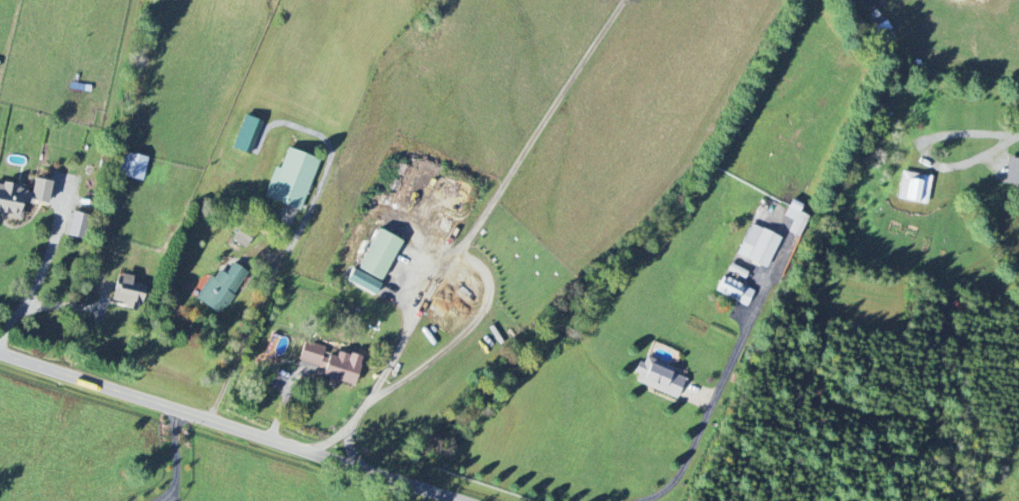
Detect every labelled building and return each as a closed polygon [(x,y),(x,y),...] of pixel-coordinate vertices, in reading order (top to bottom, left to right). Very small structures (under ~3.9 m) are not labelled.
[(262,121),(242,116),(233,150),(245,153),(248,138),(256,140),(262,121)] [(319,161),(288,149),(280,169),(275,167),(264,196),(301,210),(319,161)] [(147,157),(121,154),(118,177),(144,181),(147,157)] [(1018,185),(1018,160),(1008,159),(1007,185),(1018,185)] [(931,177),(902,172),(898,199),(927,204),(931,177)] [(26,201),(47,205),(51,183),(34,179),(31,194),(28,193),(26,201)] [(28,190),(0,184),(0,216),(21,221),(28,190)] [(799,213),(802,205),(791,201),(785,216),(794,220),(789,233),(799,237),(808,217),(799,213)] [(85,241),(91,217),(72,212),(67,237),(85,241)] [(233,240),(245,249),(258,230),(246,222),(233,240)] [(737,256),(767,269),(780,237),(750,225),(737,256)] [(358,270),(381,282),(401,242),(379,230),(358,270)] [(219,270),(215,278),(209,275),(196,302),(224,315),(246,271),(232,264),(227,274),(219,270)] [(346,281),(374,297),(381,285),(353,269),(346,281)] [(145,287),(132,283),(133,277),(119,274),(112,302),(125,305),(124,309),(138,312),(145,287)] [(716,292),(747,307),(754,291),(723,277),(716,292)] [(354,387),(360,366),(347,362),(349,356),(338,353),(336,359),(323,356),(325,347),(304,341),(299,361),(325,369),(322,377),(354,387)] [(677,400),(686,380),(671,374),(673,369),(644,356),(634,381),(677,400)]
